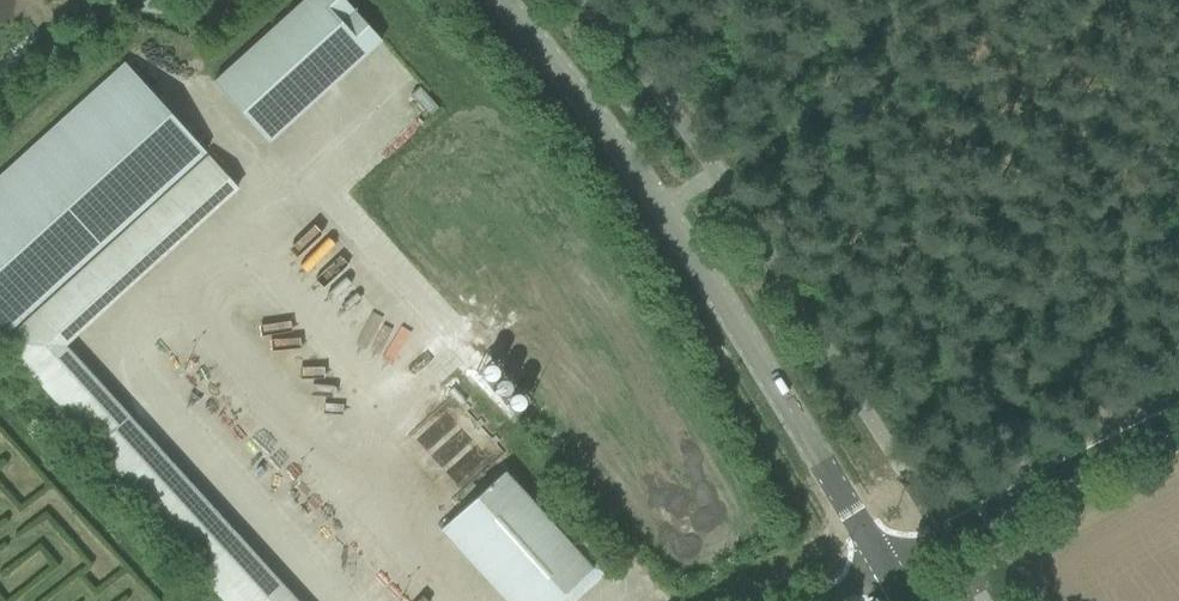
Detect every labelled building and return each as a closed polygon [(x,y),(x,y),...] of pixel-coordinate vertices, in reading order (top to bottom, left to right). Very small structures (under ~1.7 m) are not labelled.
[(352,0),(315,0),(223,74),(274,137),(389,45),(352,0)] [(205,152),(125,63),(0,176),(0,338),(205,152)] [(4,347),(93,447),(87,453),(222,600),(294,600),(62,346),(237,187),(208,155),(5,340),(7,342),(4,347)] [(415,438),(458,485),(498,448),(481,429),(465,443),(440,416),(415,438)] [(505,600),(575,600),(610,570),(584,542),(575,549),(504,472),(440,529),(505,600)]
